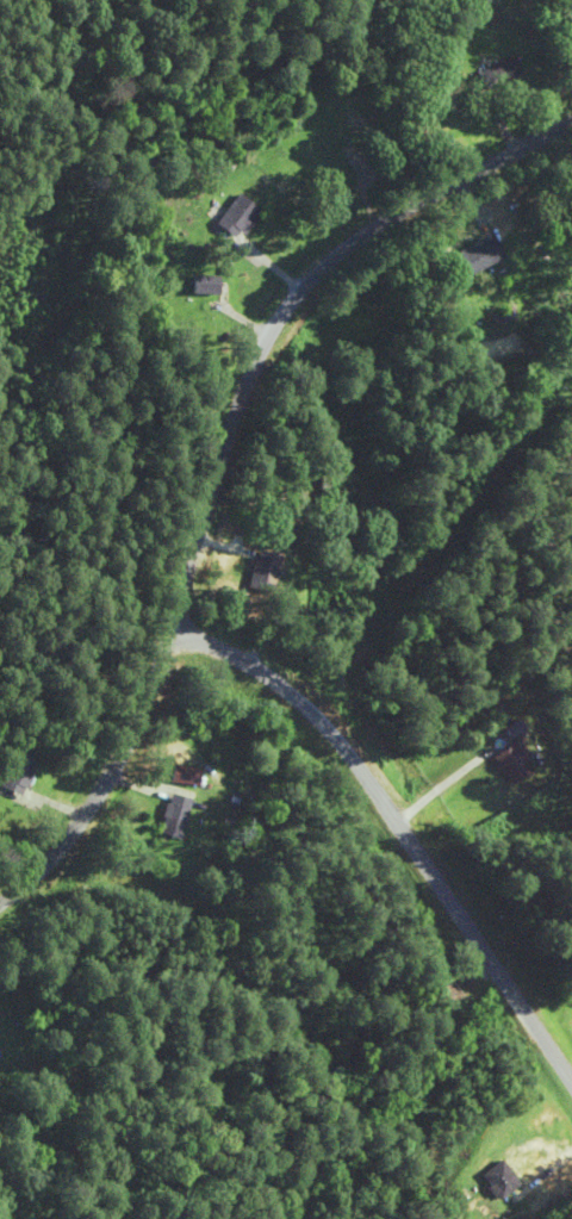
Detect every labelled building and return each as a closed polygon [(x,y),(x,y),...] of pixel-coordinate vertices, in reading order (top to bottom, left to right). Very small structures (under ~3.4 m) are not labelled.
[(516,75),(509,56),(470,72),(478,90),(516,75)] [(258,208),(230,193),(213,225),(242,240),(258,208)] [(463,276),(497,257),(484,234),(450,253),(463,276)] [(212,276),(184,276),(184,294),(212,294),(212,276)] [(241,588),(266,594),(275,555),(250,549),(241,588)] [(489,754),(504,784),(530,770),(515,741),(489,754)] [(192,769),(166,763),(162,781),(189,786),(192,769)] [(149,830),(168,837),(184,800),(164,793),(149,830)] [(514,1183),(493,1158),(473,1175),(494,1200),(514,1183)]
